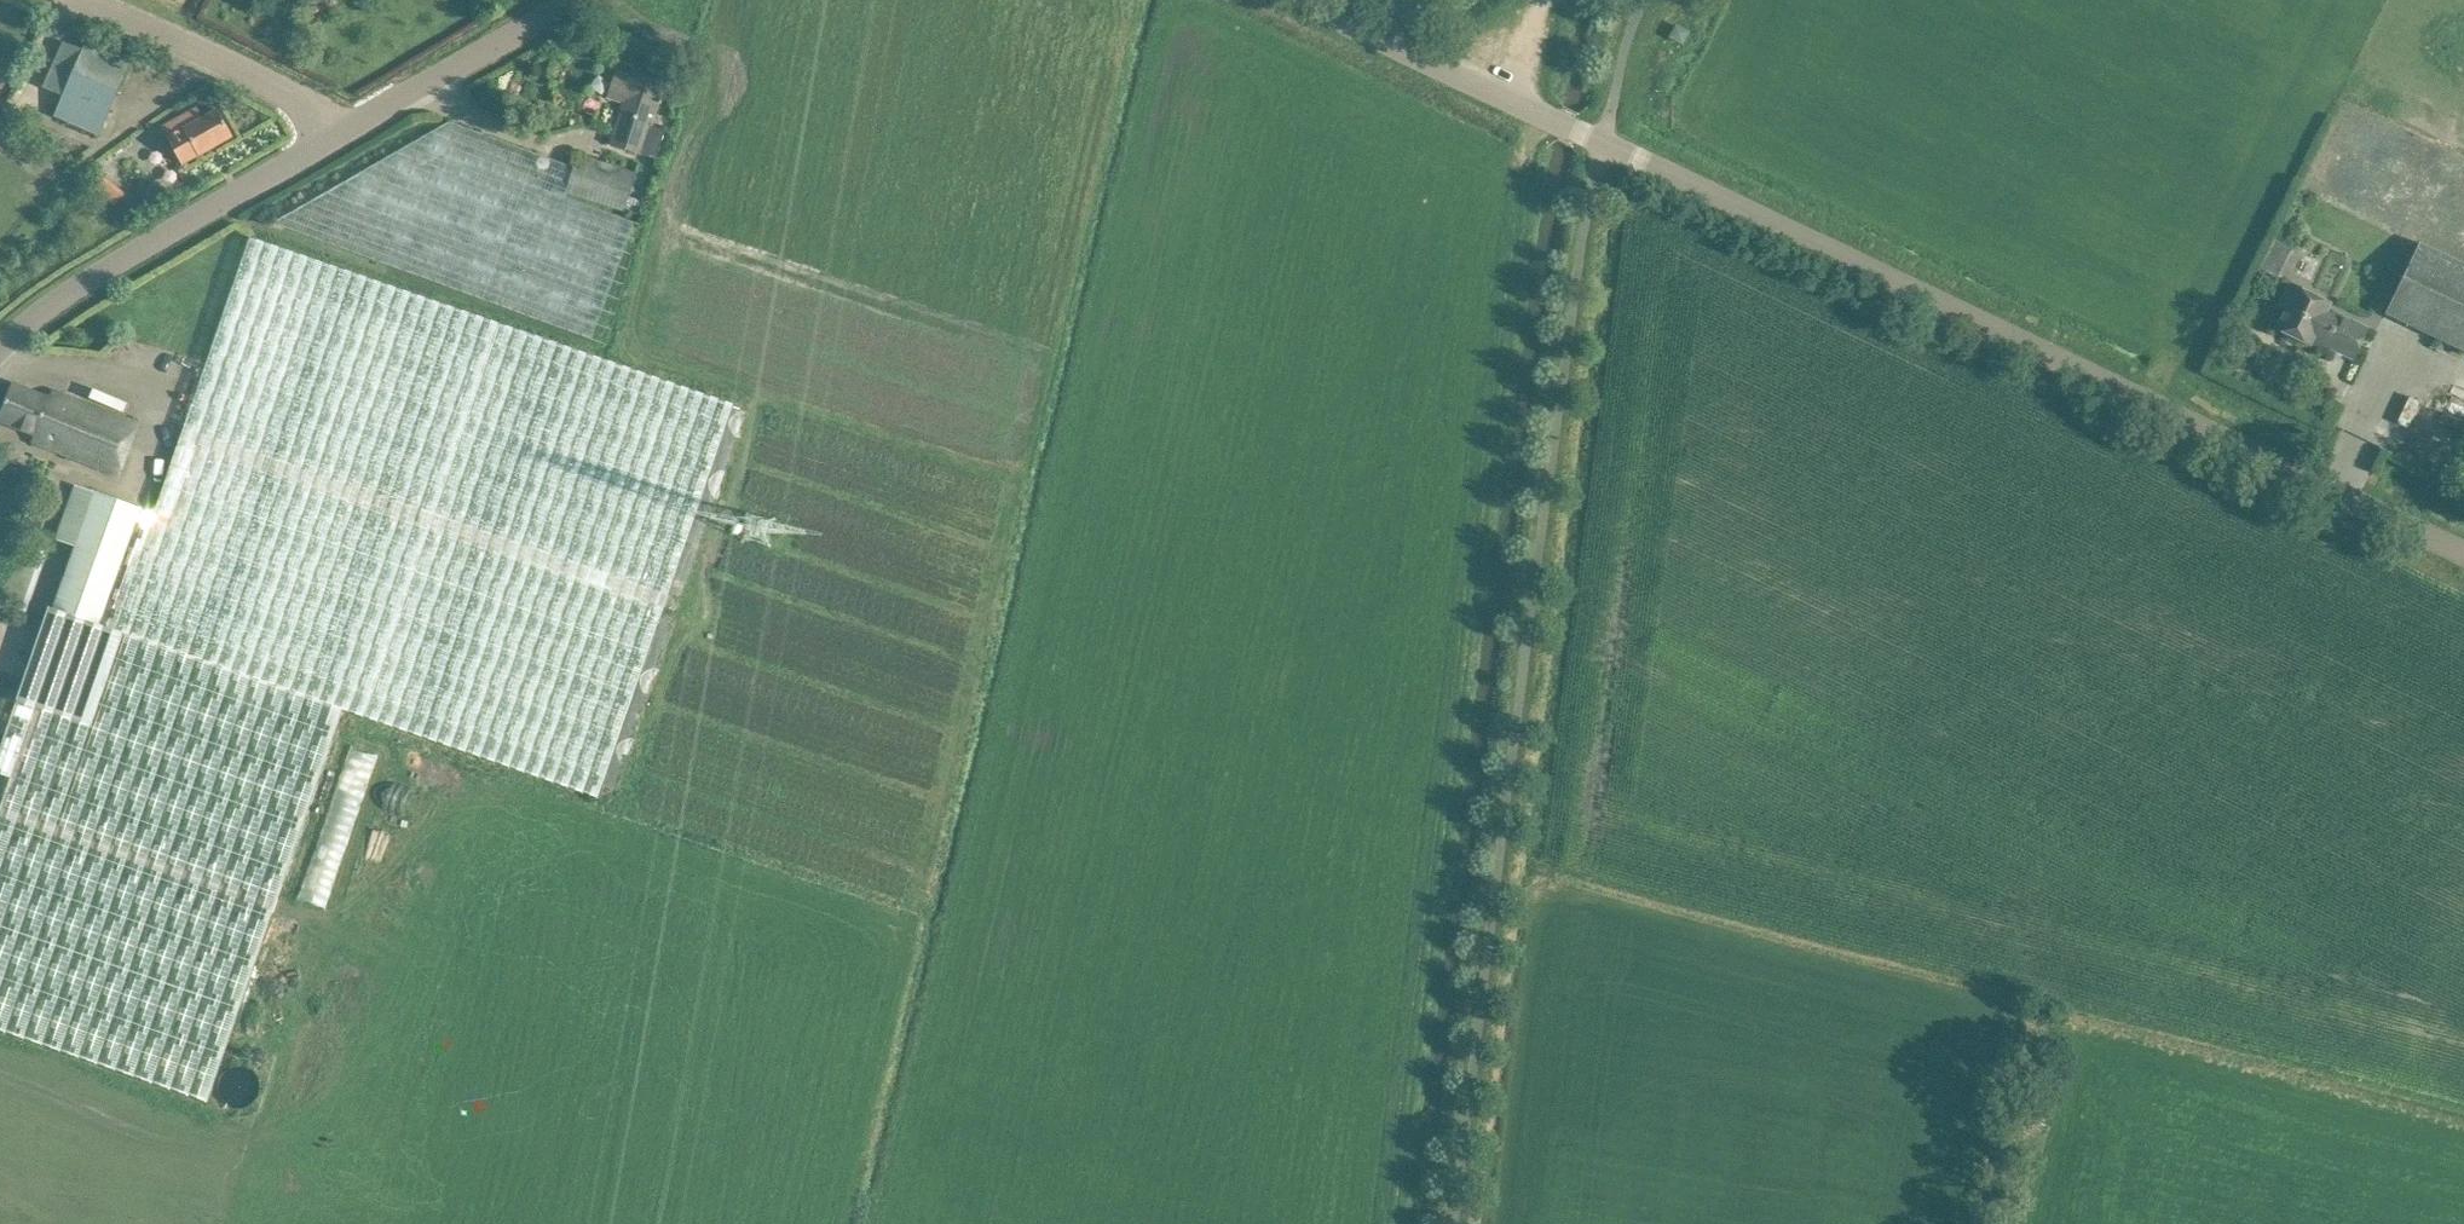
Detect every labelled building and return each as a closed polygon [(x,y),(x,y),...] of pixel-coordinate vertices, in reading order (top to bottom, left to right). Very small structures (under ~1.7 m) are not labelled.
[(1689,32),(1676,25),(1670,38),(1682,44),(1689,32)] [(128,70),(84,50),(55,115),(99,134),(128,70)] [(623,102),(609,144),(641,155),(666,81),(634,71),(632,77),(617,72),(608,97),(623,102)] [(233,136),(218,110),(184,129),(189,138),(173,147),(183,164),(233,136)] [(273,223),(592,337),(634,222),(566,197),(567,193),(623,211),(635,174),(579,155),(575,168),(450,122),(273,223)] [(140,509),(100,624),(54,609),(49,607),(0,750),(0,774),(11,778),(0,809),(0,1030),(208,1102),(343,710),(599,798),(735,405),(588,354),(250,237),(207,361),(155,514),(140,509)] [(2463,352),(2463,265),(2419,243),(2385,313),(2463,352)] [(2366,329),(2325,310),(2329,303),(2291,285),(2280,307),(2286,309),(2276,329),(2308,345),(2312,338),(2352,358),(2366,329)] [(102,390),(136,403),(140,393),(106,380),(102,390)] [(0,418),(0,420),(36,435),(33,442),(118,475),(138,424),(53,391),(50,399),(13,384),(0,418)] [(2437,412),(2430,423),(2453,436),(2459,426),(2437,412)] [(100,624),(140,509),(75,486),(56,540),(76,547),(54,609),(100,624)] [(22,611),(43,551),(22,544),(1,605),(22,611)]
